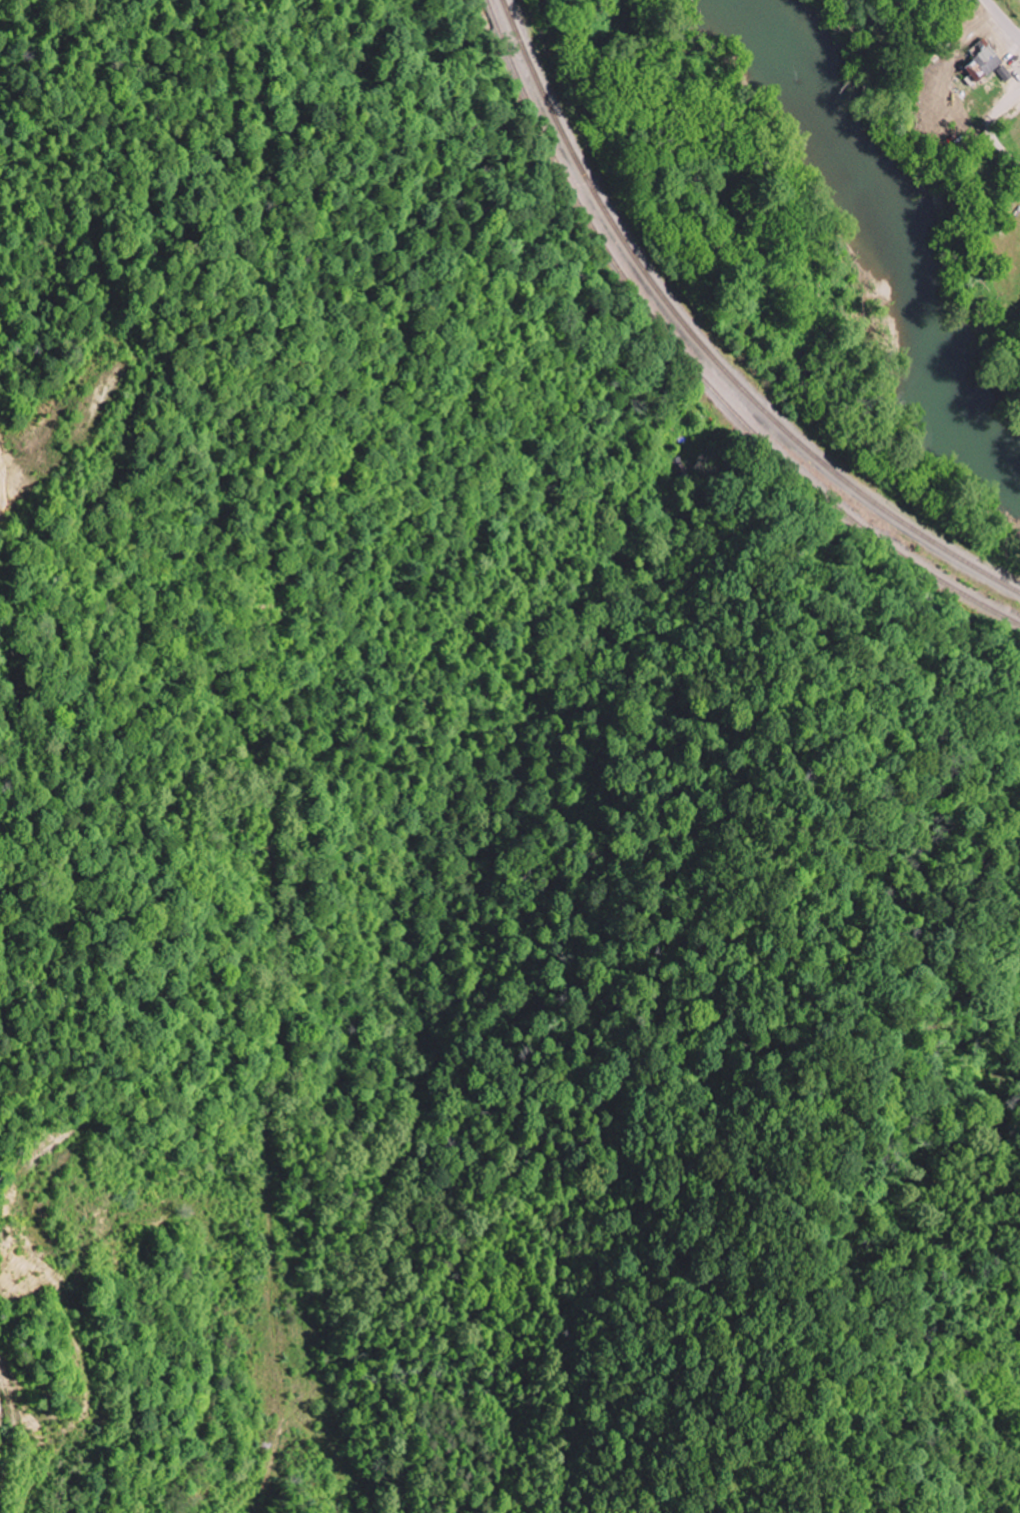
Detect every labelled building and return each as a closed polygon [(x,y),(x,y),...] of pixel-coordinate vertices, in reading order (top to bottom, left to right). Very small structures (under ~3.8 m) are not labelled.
[(956,67),(966,85),(1001,67),(991,49),(956,67)] [(995,70),(1003,83),(1011,78),(1002,65),(995,70)]
